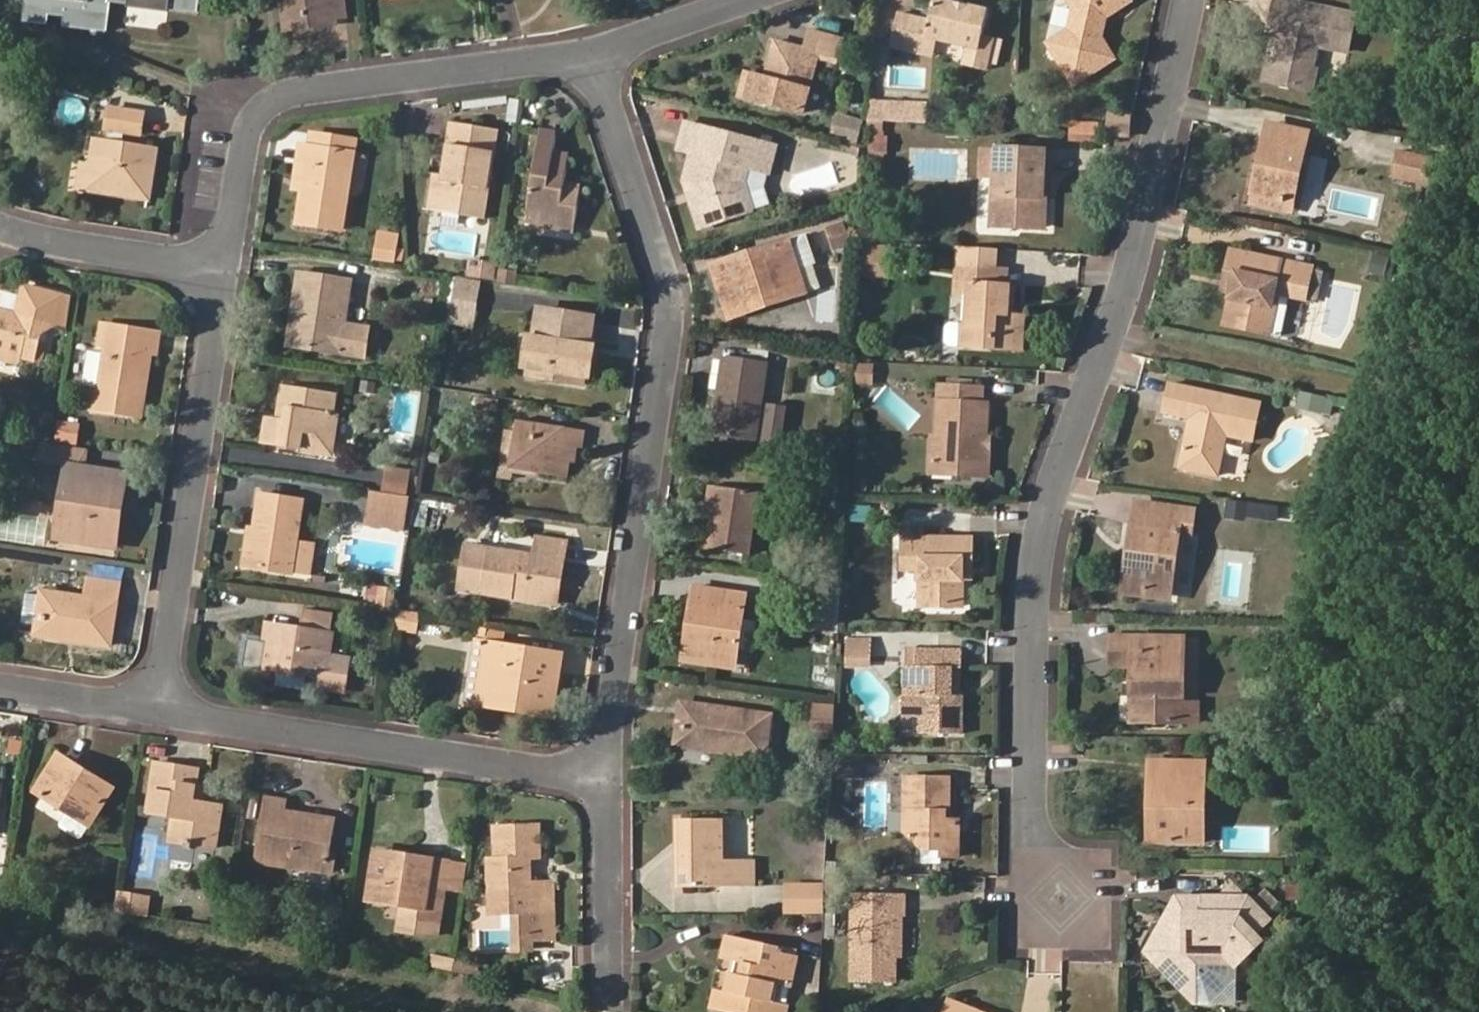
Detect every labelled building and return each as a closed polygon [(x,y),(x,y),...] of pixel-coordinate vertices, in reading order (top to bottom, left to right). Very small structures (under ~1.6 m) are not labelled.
[(111,8),(112,0),(30,0),(28,12),(51,14),(51,11),(52,5),(71,7),(70,14),(69,17),(91,20),(93,6),(111,8)] [(152,8),(153,2),(138,0),(131,0),(129,20),(150,22),(152,8)] [(295,12),(293,0),(285,0),(287,13),(295,12)] [(295,12),(332,8),(333,14),(338,13),(350,12),(349,0),(293,0),(295,12)] [(928,18),(896,12),(889,46),(906,50),(909,33),(935,39),(967,46),(964,63),(985,68),(992,37),(981,34),(986,7),(954,0),(932,0),(928,18)] [(1074,8),(1071,28),(1049,41),(1075,82),(1115,57),(1101,36),(1105,15),(1129,0),(1069,0),(1074,8)] [(1352,14),(1284,0),(1271,0),(1268,18),(1278,20),(1275,35),(1282,37),(1281,43),(1273,49),(1272,60),(1270,59),(1266,80),(1303,88),(1307,69),(1302,67),(1307,48),(1313,43),(1314,44),(1344,50),(1352,14)] [(152,8),(173,10),(174,5),(153,2),(152,8)] [(51,11),(70,14),(71,7),(52,5),(51,11)] [(288,27),(339,20),(338,13),(333,14),(332,8),(295,12),(287,13),(288,27)] [(28,18),(51,20),(51,14),(28,12),(28,18)] [(69,23),(91,26),(91,20),(69,17),(69,23)] [(1264,34),(1275,35),(1278,20),(1268,18),(1264,34)] [(769,71),(757,68),(751,92),(806,108),(823,47),(842,51),(848,29),(814,20),(808,41),(778,34),(769,71)] [(906,50),(931,55),(935,39),(909,33),(906,50)] [(1303,88),(1309,90),(1313,69),(1309,68),(1314,44),(1313,43),(1307,48),(1302,67),(1307,69),(1303,88)] [(1264,58),(1260,79),(1266,80),(1270,59),(1264,58)] [(751,67),(744,91),(751,92),(757,68),(751,67)] [(917,118),(917,98),(873,97),(872,117),(917,118)] [(128,128),(145,130),(148,111),(112,107),(110,126),(112,126),(128,128)] [(1111,133),(1127,134),(1131,112),(1112,112),(1111,133)] [(859,140),(865,119),(843,113),(838,134),(859,140)] [(770,182),(781,143),(692,118),(685,145),(698,148),(691,174),(701,178),(706,196),(699,198),(708,225),(776,202),(770,182)] [(504,129),(460,122),(452,175),(447,212),(491,219),(504,129)] [(1264,174),(1258,173),(1251,204),(1290,212),(1307,131),(1272,124),(1268,139),(1264,139),(1260,159),(1266,160),(1264,174)] [(128,128),(112,126),(110,138),(127,141),(128,128)] [(565,134),(548,132),(534,221),(552,224),(553,218),(584,223),(589,187),(574,184),(578,155),(563,153),(565,134)] [(361,140),(318,134),(316,148),(360,154),(361,140)] [(99,136),(96,160),(92,187),(151,196),(158,146),(127,141),(110,138),(99,136)] [(360,154),(316,148),(305,146),(303,165),(313,166),(309,191),(304,224),(348,232),(360,154)] [(994,148),(989,225),(1019,226),(1011,217),(996,216),(1000,148),(994,148)] [(1011,217),(1019,226),(1041,226),(1041,206),(1034,205),(1035,196),(1042,196),(1044,150),(1000,148),(996,216),(1011,217)] [(1041,226),(1045,226),(1049,150),(1044,150),(1042,196),(1035,196),(1034,205),(1041,206),(1041,226)] [(1260,159),(1258,173),(1264,174),(1266,160),(1260,159)] [(85,160),(81,185),(92,187),(96,160),(85,160)] [(299,189),(309,191),(313,166),(303,165),(299,189)] [(437,211),(447,212),(452,175),(442,174),(437,211)] [(691,174),(699,198),(706,196),(701,178),(691,174)] [(552,228),(583,233),(584,223),(553,218),(552,224),(552,228)] [(841,222),(830,226),(839,252),(850,249),(841,222)] [(376,257),(399,258),(400,230),(378,229),(376,257)] [(795,238),(720,262),(734,305),(809,280),(795,238)] [(1311,267),(1231,249),(1227,271),(1235,272),(1231,291),(1224,324),(1265,332),(1274,293),(1304,298),(1311,267)] [(1013,301),(1013,286),(1007,286),(999,286),(999,270),(956,267),(954,296),(963,296),(970,296),(968,324),(963,324),(962,347),(1022,350),(1023,315),(1013,315),(1008,315),(1008,301),(1013,301)] [(1222,290),(1231,291),(1235,272),(1227,271),(1222,290)] [(455,274),(451,321),(478,323),(483,277),(455,274)] [(355,286),(303,278),(298,310),(309,312),(304,346),(370,356),(374,327),(350,323),(355,286)] [(734,305),(737,315),(812,290),(809,280),(734,305)] [(27,356),(42,359),(58,298),(30,291),(23,315),(0,309),(0,349),(27,356)] [(963,296),(962,324),(963,324),(968,324),(970,296),(963,296)] [(1277,298),(1276,331),(1292,332),(1293,298),(1277,298)] [(293,345),(304,346),(309,312),(298,310),(293,345)] [(599,318),(546,310),(543,337),(538,369),(537,375),(588,383),(589,377),(594,345),(595,339),(598,323),(599,318)] [(106,323),(93,407),(102,409),(116,324),(106,323)] [(167,332),(116,324),(102,409),(143,415),(153,353),(163,354),(167,332)] [(533,368),(538,369),(543,337),(537,337),(533,368)] [(589,377),(596,378),(601,346),(594,345),(589,377)] [(27,356),(0,349),(0,357),(25,363),(27,356)] [(729,391),(735,392),(730,433),(763,438),(774,363),(734,356),(729,391)] [(1253,441),(1261,405),(1170,386),(1165,412),(1192,418),(1192,422),(1197,423),(1195,432),(1190,431),(1181,469),(1218,477),(1227,436),(1253,441)] [(292,421),(285,420),(273,418),(269,445),(288,448),(302,450),(327,454),(329,438),(340,439),(345,415),(339,414),(341,395),(290,388),(287,407),(294,408),(292,421)] [(938,439),(933,439),(932,465),(958,465),(958,475),(990,477),(991,451),(984,451),(984,438),(987,438),(987,418),(981,418),(981,404),(981,389),(940,388),(938,439)] [(729,391),(723,432),(730,433),(735,392),(729,391)] [(793,407),(778,405),(774,440),(789,442),(793,407)] [(287,407),(285,420),(292,421),(294,408),(287,407)] [(1274,430),(1277,415),(1264,413),(1261,428),(1274,430)] [(547,423),(524,419),(522,435),(517,470),(575,480),(578,464),(583,464),(585,449),(591,449),(593,432),(556,426),(554,435),(546,434),(547,423)] [(516,480),(517,470),(522,435),(511,433),(505,478),(516,480)] [(327,454),(338,456),(340,439),(329,438),(327,454)] [(91,469),(93,452),(48,445),(46,462),(75,466),(64,538),(122,547),(126,521),(116,520),(122,474),(91,469)] [(288,455),(301,456),(302,450),(288,448),(288,455)] [(932,465),(933,475),(958,475),(958,465),(932,465)] [(413,472),(391,468),(388,494),(409,497),(413,472)] [(126,521),(133,475),(122,474),(116,520),(126,521)] [(711,485),(706,517),(715,518),(720,486),(711,485)] [(720,486),(715,518),(711,548),(749,553),(758,492),(720,486)] [(409,497),(388,494),(379,493),(375,525),(410,530),(415,498),(409,497)] [(301,541),(307,502),(264,495),(260,529),(255,565),(297,572),(301,541)] [(1245,519),(1247,502),(1227,499),(1225,516),(1245,519)] [(1152,509),(1135,507),(1133,526),(1149,527),(1152,509)] [(1131,542),(1138,543),(1132,590),(1173,595),(1181,533),(1193,535),(1195,515),(1152,509),(1149,527),(1133,526),(1131,542)] [(254,529),(248,564),(255,565),(260,529),(254,529)] [(927,530),(907,530),(906,569),(920,569),(925,569),(925,581),(925,607),(965,607),(965,578),(965,567),(975,566),(975,539),(926,538),(927,530)] [(540,557),(472,548),(466,592),(521,600),(523,594),(555,598),(559,581),(568,581),(573,543),(543,539),(540,557)] [(297,572),(316,575),(321,543),(301,541),(297,572)] [(1131,542),(1124,589),(1132,590),(1138,543),(1131,542)] [(965,578),(975,579),(975,566),(965,567),(965,578)] [(918,572),(899,571),(898,605),(918,605),(918,572)] [(521,600),(564,607),(568,581),(559,581),(555,598),(523,594),(521,600)] [(91,598),(55,593),(49,632),(69,634),(83,636),(81,643),(116,648),(125,587),(93,582),(91,598)] [(749,597),(698,589),(693,625),(701,626),(697,657),(739,664),(749,597)] [(48,592),(42,631),(49,632),(55,593),(48,592)] [(305,631),(273,626),(267,669),(329,678),(328,689),(350,692),(355,662),(333,658),(339,618),(308,614),(305,631)] [(739,664),(697,657),(701,626),(693,625),(687,663),(738,671),(739,664)] [(69,634),(68,641),(81,643),(83,636),(69,634)] [(873,664),(873,634),(849,634),(848,663),(873,664)] [(1185,701),(1185,636),(1112,635),(1111,665),(1132,666),(1132,680),(1132,695),(1132,721),(1184,721),(1185,701)] [(569,656),(497,644),(493,664),(502,665),(497,701),(528,707),(527,713),(559,719),(569,656)] [(953,652),(909,651),(908,697),(924,697),(924,733),(964,734),(965,695),(962,695),(953,694),(953,669),(953,652)] [(962,669),(965,669),(965,652),(953,652),(953,669),(962,669)] [(528,707),(497,701),(502,665),(493,664),(487,706),(527,713),(528,707)] [(962,695),(962,669),(953,669),(953,694),(962,695)] [(278,672),(277,683),(304,685),(305,674),(278,672)] [(1184,721),(1199,721),(1199,701),(1185,701),(1184,721)] [(724,746),(691,742),(695,705),(688,704),(682,748),(723,753),(724,746)] [(773,759),(778,717),(695,705),(691,742),(724,746),(723,753),(773,759)] [(63,757),(40,794),(47,799),(71,761),(63,757)] [(1183,760),(1152,760),(1152,777),(1162,777),(1162,841),(1206,841),(1206,776),(1183,775),(1183,760)] [(87,771),(71,761),(47,799),(94,827),(114,796),(84,777),(87,771)] [(201,772),(163,766),(154,817),(177,820),(174,845),(185,846),(184,850),(196,852),(196,848),(218,851),(225,809),(206,807),(196,806),(199,788),(201,772)] [(114,796),(118,789),(87,771),(84,777),(114,796)] [(950,777),(907,776),(906,831),(923,849),(944,849),(944,856),(959,856),(959,820),(945,820),(944,813),(949,810),(950,777)] [(1151,841),(1162,841),(1162,777),(1152,777),(1151,841)] [(206,807),(209,789),(199,788),(196,806),(206,807)] [(291,811),(292,801),(273,798),(263,860),(299,867),(300,858),(333,863),(340,825),(319,822),(320,815),(291,811)] [(340,825),(341,818),(320,815),(319,822),(340,825)] [(728,862),(728,821),(692,821),(691,890),(759,889),(760,863),(733,862),(728,862)] [(499,830),(500,862),(493,862),(495,911),(500,916),(523,915),(523,918),(537,918),(538,945),(560,945),(558,884),(539,884),(539,871),(530,871),(530,862),(539,862),(546,862),(544,828),(499,830)] [(418,858),(381,852),(380,861),(417,866),(418,858)] [(298,871),(336,876),(338,864),(333,863),(300,858),(299,867),(298,871)] [(418,858),(417,866),(380,861),(373,902),(429,910),(428,920),(445,922),(453,877),(438,875),(440,861),(418,858)] [(453,877),(455,864),(440,861),(438,875),(453,877)] [(539,871),(539,862),(530,862),(530,871),(539,871)] [(1206,911),(1189,912),(1149,950),(1201,1002),(1217,1001),(1238,981),(1238,965),(1263,940),(1256,932),(1270,918),(1236,883),(1221,897),(1206,897),(1206,911)] [(790,916),(824,917),(826,890),(790,890),(790,916)] [(907,895),(855,894),(854,980),(898,980),(898,956),(898,913),(904,913),(906,913),(907,895)] [(1206,897),(1181,896),(1149,950),(1189,912),(1206,911),(1206,897)] [(1263,940),(1278,926),(1270,918),(1256,932),(1263,940)] [(735,935),(730,958),(741,960),(752,962),(750,975),(739,972),(735,971),(731,991),(727,1008),(742,1011),(788,1011),(789,1006),(779,1004),(772,1002),(776,984),(783,985),(794,988),(801,955),(782,952),(783,946),(735,935)] [(741,960),(739,972),(750,975),(752,962),(741,960)] [(779,1004),(783,985),(776,984),(772,1002),(779,1004)] [(717,1006),(727,1008),(731,991),(720,988),(717,1006)] [(951,1001),(947,1011),(982,1011),(951,1001)]
